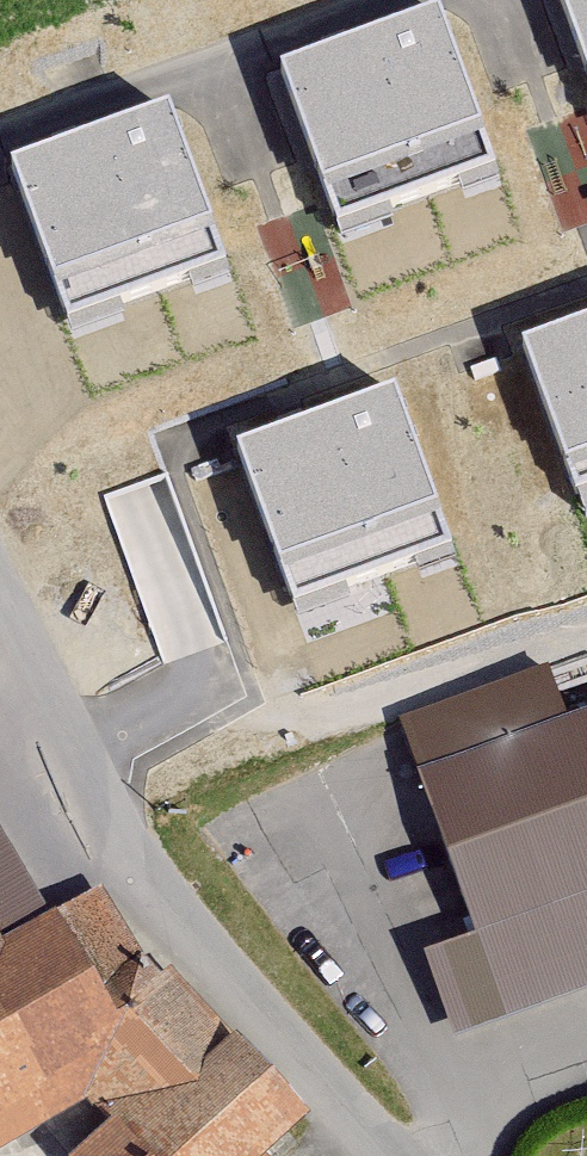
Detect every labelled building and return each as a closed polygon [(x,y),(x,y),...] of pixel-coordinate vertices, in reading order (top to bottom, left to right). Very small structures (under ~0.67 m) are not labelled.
[(586,65),(586,0),(564,0),(586,65)] [(442,12),(284,69),(341,228),(499,171),(442,12)] [(174,110),(16,167),(73,326),(231,269),(174,110)] [(526,347),(580,497),(586,495),(586,326),(526,347)] [(397,395),(239,452),(296,610),(454,554),(397,395)] [(561,729),(544,682),(395,734),(470,947),(417,966),(445,1045),(586,995),(586,914),(585,907),(586,907),(586,720),(561,729)] [(45,905),(0,829),(0,932),(45,905)] [(172,956),(161,963),(148,941),(143,944),(103,873),(45,905),(0,932),(0,1141),(91,1090),(113,1113),(69,1154),(71,1155),(258,1155),(311,1107),(172,956)]
